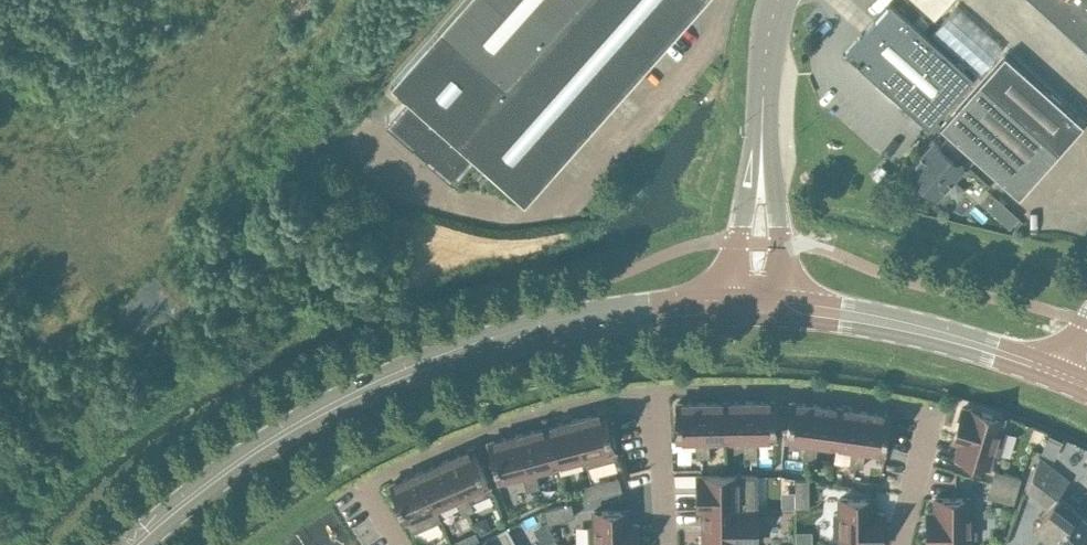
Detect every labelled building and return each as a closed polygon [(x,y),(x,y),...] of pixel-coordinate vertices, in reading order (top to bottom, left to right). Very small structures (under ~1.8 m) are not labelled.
[(386,119),(386,122),(451,179),(454,179),(475,156),(524,200),(702,0),(468,0),(443,28),(439,26),(391,81),(403,93),(407,95),(386,119)] [(934,18),(951,0),(914,0),(934,18)] [(1086,48),(1086,0),(1034,0),(1086,48)] [(929,127),(973,76),(890,1),(845,52),(929,127)] [(1019,197),(1083,125),(1005,55),(940,127),(949,135),(939,146),(953,158),(962,147),(1019,197)] [(909,168),(906,172),(936,198),(963,168),(953,158),(939,146),(934,141),(909,168)] [(749,401),(750,456),(757,456),(757,438),(775,438),(774,400),(749,401)] [(709,439),(726,439),(726,401),(702,402),(703,457),(710,457),(709,439)] [(744,456),(750,456),(749,401),(726,401),(726,439),(743,439),(744,456)] [(809,459),(816,404),(792,401),(786,438),(804,441),(802,458),(809,459)] [(696,457),(703,457),(702,402),(677,402),(677,421),(675,421),(675,440),(696,439),(696,457)] [(835,445),(840,407),(816,404),(809,459),(815,460),(818,442),(835,445)] [(856,466),(864,411),(840,407),(835,445),(852,447),(849,465),(856,466)] [(969,410),(962,408),(952,441),(959,443),(955,456),(989,467),(993,453),(999,454),(1006,431),(1000,429),(1004,418),(970,408),(969,410)] [(580,417),(592,464),(616,458),(614,449),(616,449),(611,428),(609,429),(604,411),(580,417)] [(864,411),(856,466),(863,466),(865,449),(885,452),(888,433),(886,433),(888,414),(864,411)] [(586,466),(592,464),(580,417),(549,425),(559,464),(584,457),(586,466)] [(535,470),(559,464),(549,425),(518,433),(533,489),(540,487),(535,470)] [(527,491),(533,489),(518,433),(489,441),(500,480),(523,474),(527,491)] [(1049,435),(1041,453),(1054,459),(1063,441),(1049,435)] [(445,460),(468,512),(475,510),(471,501),(492,492),(473,448),(445,460)] [(1053,543),(1078,511),(1058,495),(1069,482),(1038,458),(1025,491),(1047,508),(1032,527),(1053,543)] [(462,515),(468,512),(445,460),(420,471),(435,507),(455,499),(462,515)] [(1013,504),(1021,478),(994,470),(987,496),(1013,504)] [(441,520),(435,507),(420,471),(391,484),(399,501),(396,502),(405,521),(407,520),(412,532),(441,520)] [(703,511),(756,510),(756,475),(697,476),(698,511),(703,511)] [(601,481),(604,495),(622,490),(619,477),(601,481)] [(795,507),(809,507),(808,480),(794,480),(795,507)] [(587,499),(604,495),(601,481),(583,485),(587,499)] [(874,498),(839,499),(840,514),(834,514),(835,538),(840,538),(840,544),(882,544),(882,512),(874,512),(874,498)] [(970,498),(935,498),(935,512),(927,512),(927,544),(970,544),(970,537),(976,537),(976,513),(970,513),(970,498)] [(548,523),(575,517),(571,503),(545,510),(548,523)] [(629,510),(594,511),(594,526),(589,526),(589,544),(638,544),(637,524),(629,524),(629,510)] [(703,511),(703,544),(738,544),(756,543),(756,510),(703,511)] [(1078,511),(1053,543),(1056,544),(1086,544),(1086,518),(1078,511)] [(506,528),(477,544),(516,544),(506,528)]
